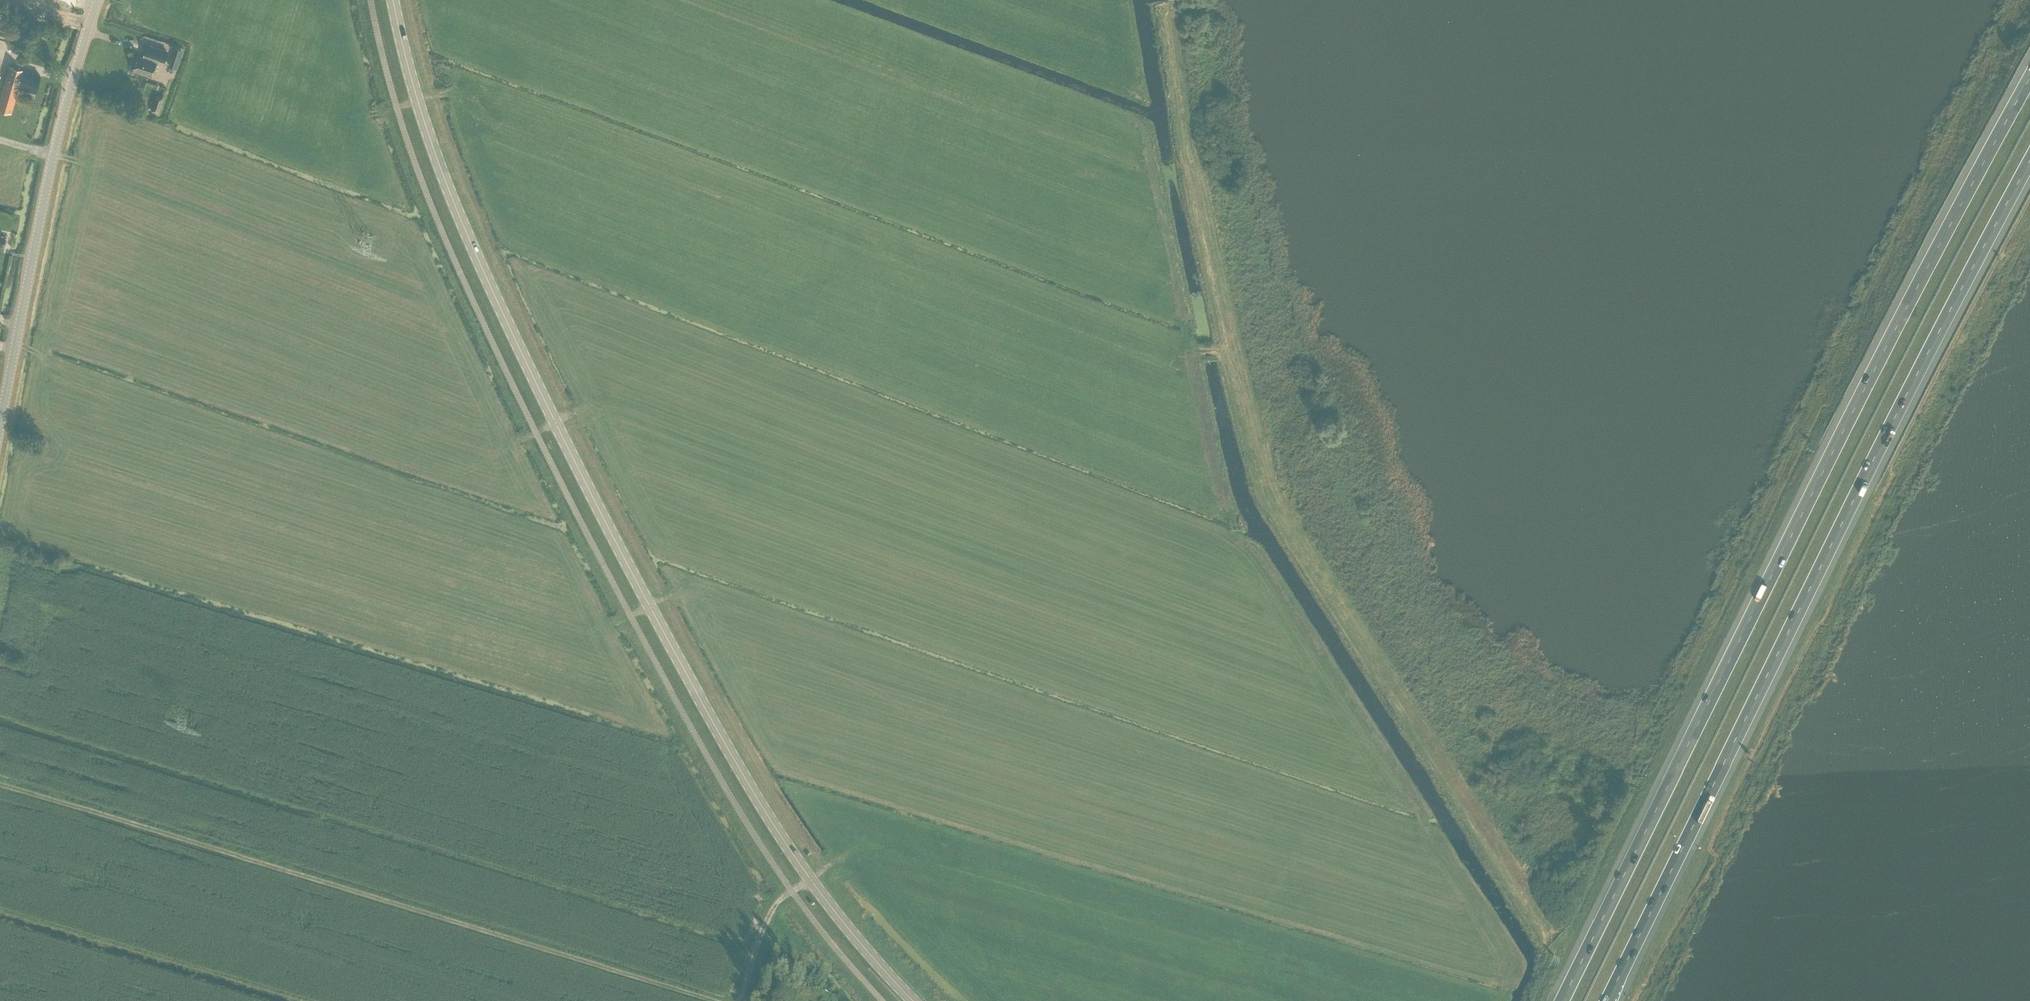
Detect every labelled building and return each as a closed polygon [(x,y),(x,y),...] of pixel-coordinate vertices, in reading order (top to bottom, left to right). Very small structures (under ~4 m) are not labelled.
[(29,23),(17,20),(14,32),(26,35),(29,23)] [(163,62),(166,54),(153,49),(150,57),(151,58),(150,60),(138,56),(133,70),(151,76),(156,62),(156,59),(163,62)] [(172,57),(169,67),(175,69),(178,59),(172,57)] [(11,113),(18,87),(24,89),(35,92),(40,75),(29,72),(29,73),(23,72),(23,70),(9,66),(6,78),(0,76),(0,110),(11,113)] [(164,98),(158,96),(153,111),(159,113),(164,98)]
